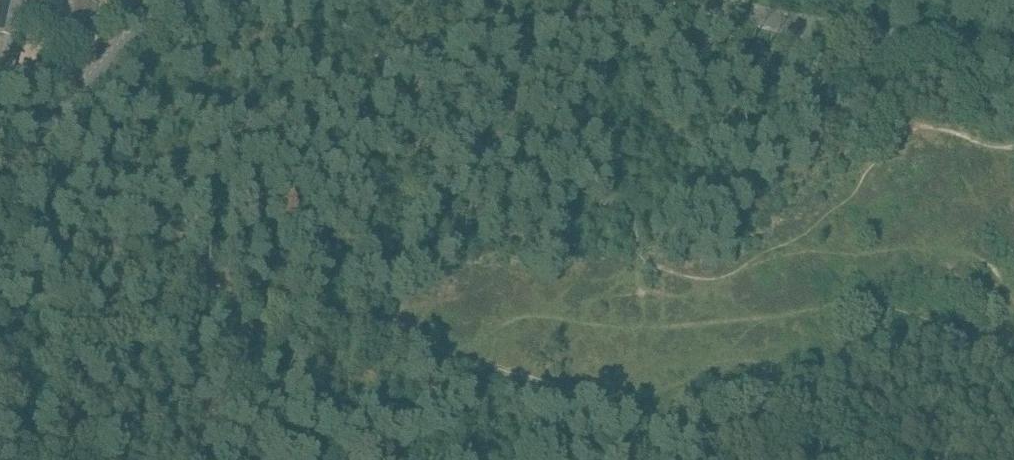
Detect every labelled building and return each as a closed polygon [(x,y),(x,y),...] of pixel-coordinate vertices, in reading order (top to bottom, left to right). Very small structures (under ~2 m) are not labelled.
[(27,0),(9,0),(5,17),(0,16),(0,34),(18,38),(27,0)] [(86,8),(84,16),(65,10),(57,33),(84,41),(94,11),(86,8)]
